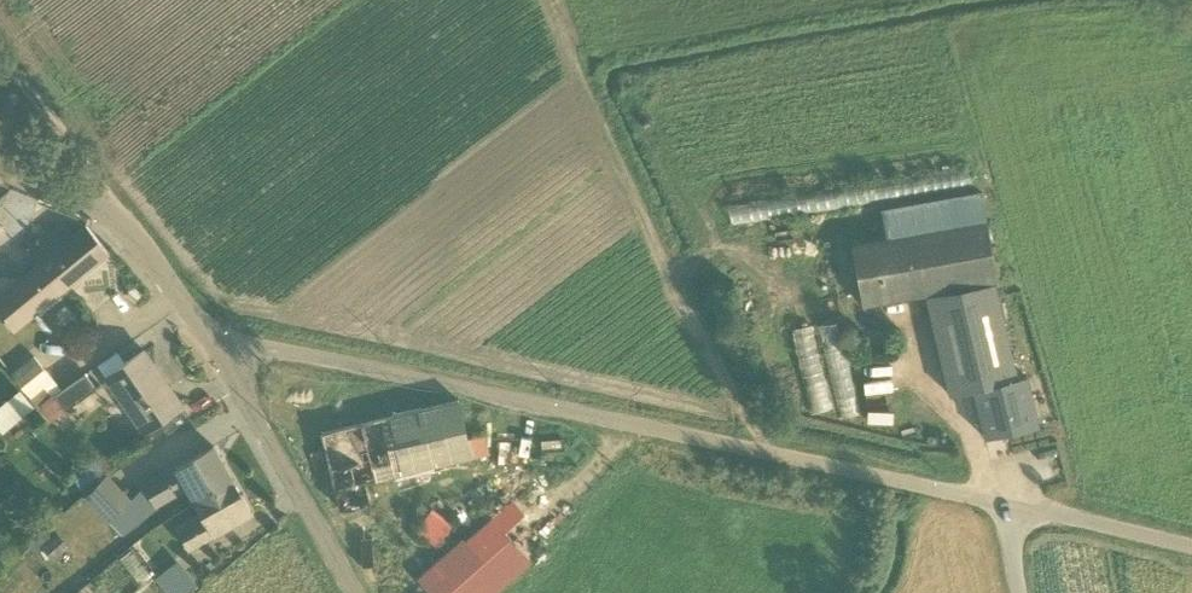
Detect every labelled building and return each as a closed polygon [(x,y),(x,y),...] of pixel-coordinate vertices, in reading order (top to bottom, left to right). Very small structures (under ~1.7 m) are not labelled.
[(734,205),(701,209),(703,226),(736,222),(734,205)] [(1036,427),(1038,426),(1028,379),(1025,377),(1015,379),(994,285),(997,282),(986,223),(983,221),(851,244),(849,246),(861,306),(863,308),(925,296),(949,396),(970,392),(973,392),(984,439),(1036,427)] [(109,253),(85,225),(72,235),(63,223),(50,234),(47,231),(26,248),(37,261),(0,293),(0,316),(13,332),(109,253)] [(809,413),(827,410),(814,325),(795,328),(809,413)] [(867,417),(843,325),(821,331),(844,423),(867,417)] [(142,433),(181,405),(143,350),(103,377),(142,433)] [(32,355),(10,373),(30,397),(33,394),(40,403),(60,388),(32,355)] [(52,420),(96,388),(84,372),(40,403),(52,420)] [(19,389),(0,405),(0,430),(1,432),(33,406),(19,389)] [(488,453),(484,436),(466,440),(457,400),(321,433),(339,509),(371,502),(366,482),(488,453)] [(106,473),(83,495),(121,533),(154,507),(185,490),(193,502),(232,480),(212,446),(146,484),(131,499),(106,473)] [(96,459),(73,482),(84,493),(107,471),(96,459)] [(251,514),(232,480),(193,502),(201,516),(176,530),(186,549),(251,514)] [(42,533),(30,544),(38,552),(42,549),(52,560),(67,546),(56,534),(49,540),(42,533)] [(168,592),(185,592),(195,585),(176,562),(156,578),(168,592)] [(441,564),(419,585),(426,592),(469,592),(441,564)]
